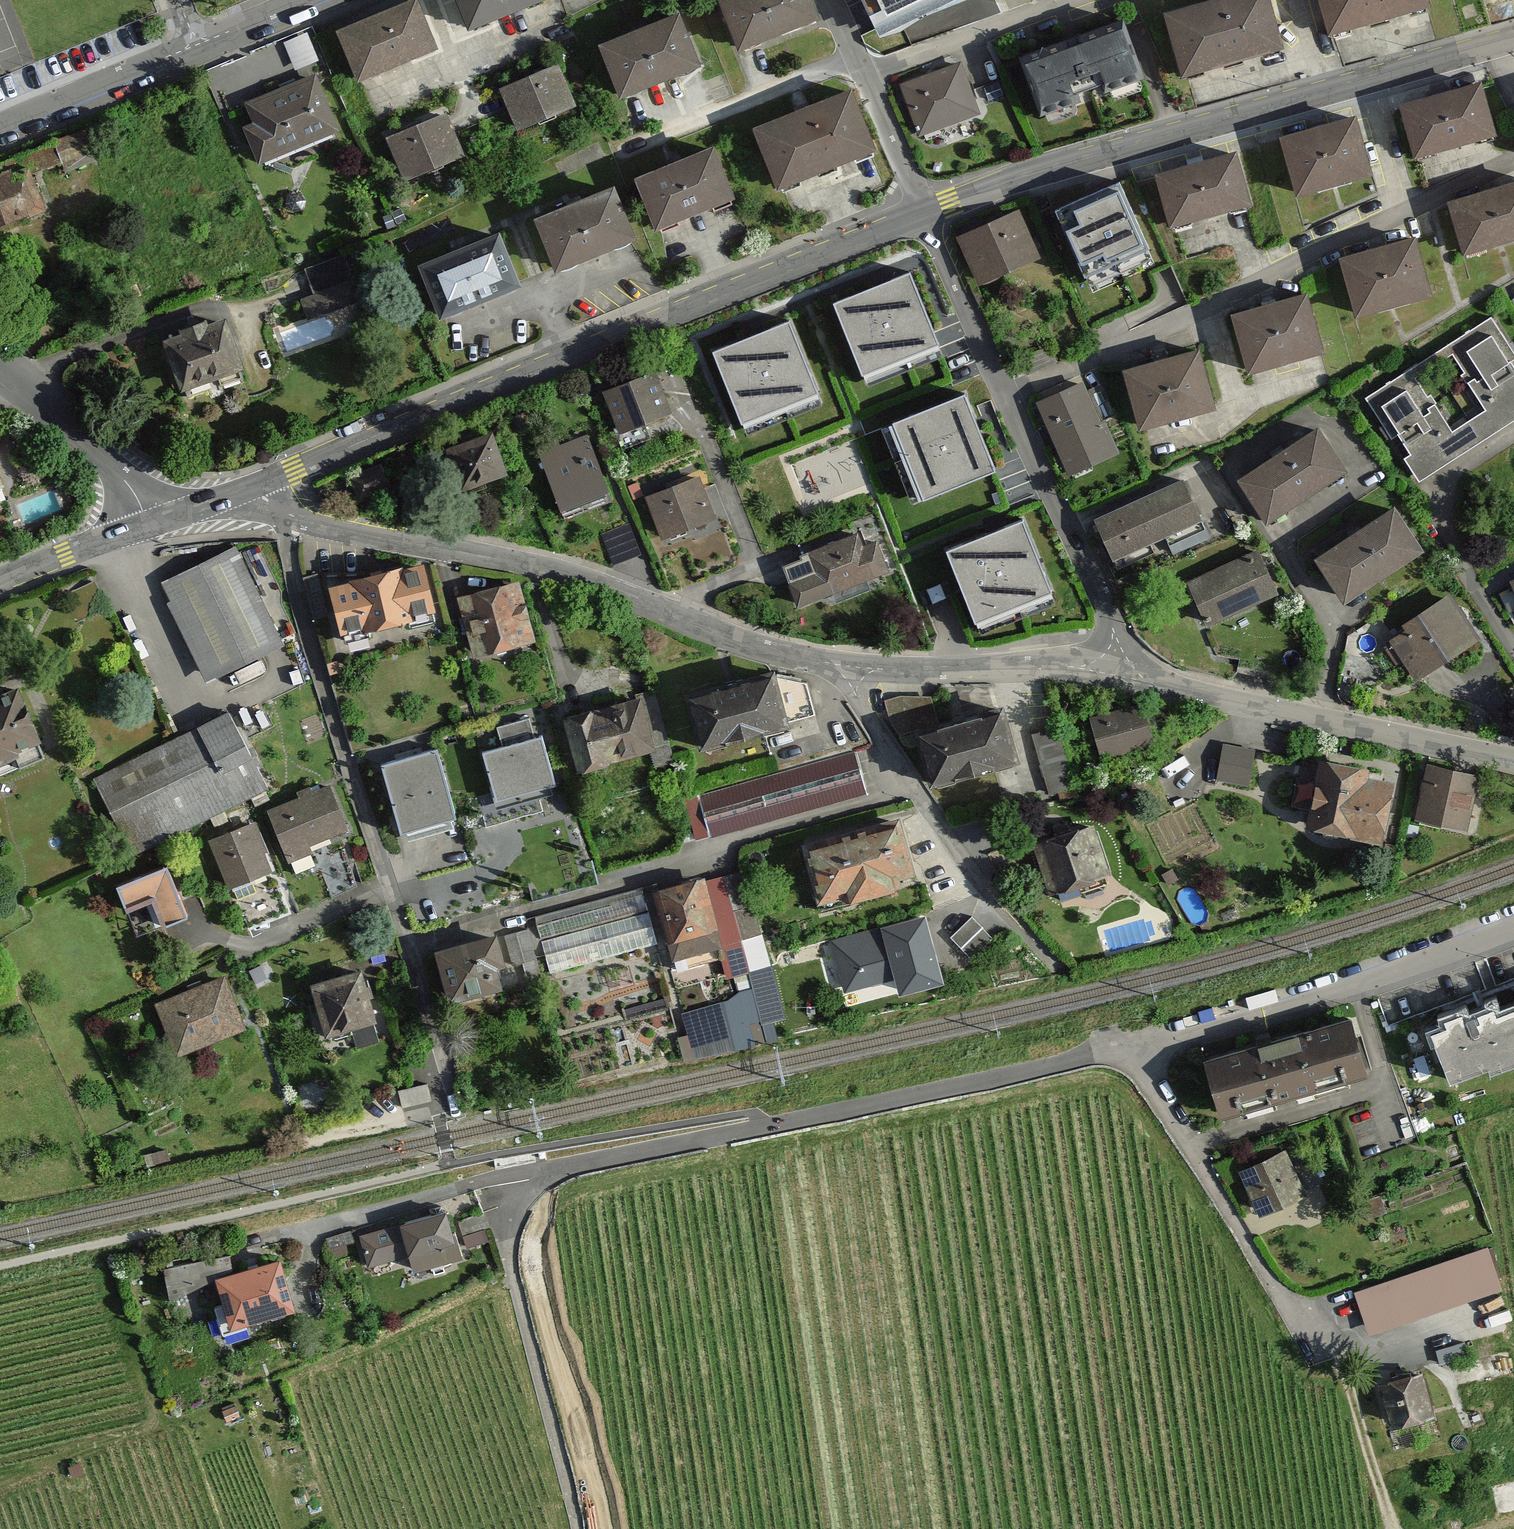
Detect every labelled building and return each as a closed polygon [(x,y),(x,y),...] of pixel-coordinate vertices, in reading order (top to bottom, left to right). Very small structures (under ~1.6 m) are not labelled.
[(472,37),(549,8),(546,0),(458,0),(472,37)] [(739,50),(816,19),(809,0),(719,0),(739,50)] [(876,23),(905,10),(928,0),(865,0),(876,23)] [(1183,73),(1280,47),(1267,0),(1200,0),(1166,9),(1183,73)] [(1330,38),(1427,11),(1424,0),(1320,0),(1330,38)] [(340,37),(360,86),(438,55),(418,6),(340,37)] [(598,48),(617,98),(696,67),(676,17),(598,48)] [(1021,55),(1041,117),(1146,83),(1125,20),(1021,55)] [(310,30),(287,38),(296,64),(319,56),(310,30)] [(902,90),(921,139),(980,116),(961,68),(902,90)] [(505,93),(522,136),(580,113),(563,71),(505,93)] [(246,130),(262,167),(339,135),(316,80),(247,109),(255,127),(246,130)] [(1404,104),(1418,157),(1496,137),(1482,83),(1404,104)] [(757,131),(781,191),(874,154),(850,94),(757,131)] [(391,143),(407,185),(465,162),(449,120),(391,143)] [(1283,140),(1298,196),(1370,176),(1354,121),(1283,140)] [(644,181),(662,227),(734,198),(715,152),(644,181)] [(1154,174),(1169,228),(1246,207),(1232,154),(1154,174)] [(51,208),(34,170),(20,176),(17,171),(0,178),(0,231),(51,208)] [(1056,214),(1091,293),(1157,263),(1122,185),(1056,214)] [(537,220),(557,269),(635,237),(614,188),(537,220)] [(1466,253),(1502,243),(1513,240),(1513,193),(1455,209),(1466,253)] [(958,232),(979,280),(1039,253),(1018,205),(958,232)] [(422,270),(441,315),(516,283),(497,237),(422,270)] [(1343,256),(1358,312),(1390,303),(1432,292),(1417,237),(1343,256)] [(907,270),(831,300),(864,376),(938,347),(907,270)] [(1234,312),(1250,370),(1324,351),(1308,292),(1234,312)] [(821,392),(790,317),(713,347),(744,423),(785,407),(821,392)] [(1417,477),(1513,414),(1513,365),(1512,363),(1513,362),(1513,350),(1492,317),(1442,349),(1483,412),(1458,428),(1417,365),(1366,398),(1392,438),(1399,434),(1412,455),(1406,459),(1417,477)] [(164,352),(183,400),(245,376),(227,328),(208,335),(206,329),(180,338),(183,345),(164,352)] [(1124,371),(1139,427),(1213,407),(1198,351),(1124,371)] [(609,388),(624,430),(669,413),(654,372),(609,388)] [(1038,404),(1070,474),(1117,453),(1102,420),(1116,414),(1102,382),(1087,389),(1085,383),(1038,404)] [(966,392),(889,422),(920,501),(997,471),(966,392)] [(441,448),(460,493),(508,472),(489,428),(441,448)] [(1242,478),(1268,518),(1342,468),(1316,429),(1242,478)] [(543,454),(564,514),(608,499),(587,439),(543,454)] [(11,492),(0,461),(0,496),(11,492)] [(649,504),(667,546),(718,525),(700,483),(649,504)] [(1099,525),(1118,569),(1205,531),(1185,487),(1099,525)] [(1317,557),(1347,602),(1423,551),(1393,506),(1317,557)] [(1030,513),(951,544),(980,616),(1056,586),(1030,513)] [(792,588),(803,614),(892,580),(880,547),(861,554),(855,538),(809,556),(818,578),(792,588)] [(163,584),(211,681),(286,644),(238,547),(163,584)] [(1192,587),(1207,622),(1275,592),(1260,557),(1192,587)] [(333,587),(347,647),(437,628),(423,567),(333,587)] [(512,584),(461,600),(480,660),(531,644),(512,584)] [(1392,642),(1416,678),(1477,637),(1454,601),(1392,642)] [(701,700),(715,754),(800,733),(785,678),(701,700)] [(45,750),(21,691),(0,700),(0,768),(45,750)] [(568,717),(586,777),(662,755),(644,694),(568,717)] [(920,730),(934,778),(1015,754),(1001,706),(920,730)] [(1093,723),(1102,758),(1155,744),(1145,709),(1093,723)] [(96,775),(132,855),(266,794),(230,715),(96,775)] [(1035,731),(1050,790),(1075,784),(1060,725),(1035,731)] [(481,749),(497,799),(557,781),(539,732),(481,749)] [(1217,778),(1247,784),(1255,746),(1225,740),(1217,778)] [(439,745),(381,759),(401,829),(458,813),(439,745)] [(1322,758),(1309,825),(1375,837),(1385,785),(1366,781),(1369,767),(1322,758)] [(1427,768),(1419,819),(1464,826),(1472,776),(1427,768)] [(708,808),(715,836),(869,797),(862,769),(708,808)] [(272,810),(294,866),(318,857),(315,849),(352,835),(334,787),(272,810)] [(213,842),(238,904),(285,885),(260,823),(213,842)] [(814,849),(829,908),(927,884),(912,825),(814,849)] [(1034,848),(1052,906),(1113,887),(1095,829),(1034,848)] [(165,924),(188,914),(166,862),(116,883),(126,907),(153,895),(165,924)] [(660,896),(681,964),(721,951),(731,984),(776,970),(745,870),(660,896)] [(943,981),(926,912),(830,935),(843,990),(894,978),(898,992),(943,981)] [(515,963),(540,956),(532,925),(507,932),(515,963)] [(442,954),(456,1010),(516,996),(503,940),(442,954)] [(317,987),(332,1042),(381,1029),(366,974),(317,987)] [(159,1005),(176,1049),(243,1023),(226,979),(159,1005)] [(1433,1029),(1456,1093),(1513,1072),(1513,1000),(1433,1029)] [(1353,1021),(1208,1064),(1223,1114),(1368,1071),(1353,1021)] [(1252,1163),(1239,1170),(1261,1215),(1276,1208),(1307,1192),(1287,1145),(1252,1163)] [(455,1213),(361,1240),(370,1272),(416,1260),(421,1278),(470,1264),(455,1213)] [(1488,1248),(1355,1292),(1368,1331),(1501,1287),(1488,1248)] [(236,1259),(167,1272),(177,1306),(240,1274),(236,1259)] [(225,1286),(239,1334),(304,1316),(291,1268),(225,1286)] [(1435,1376),(1384,1390),(1397,1437),(1448,1424),(1435,1376)]
